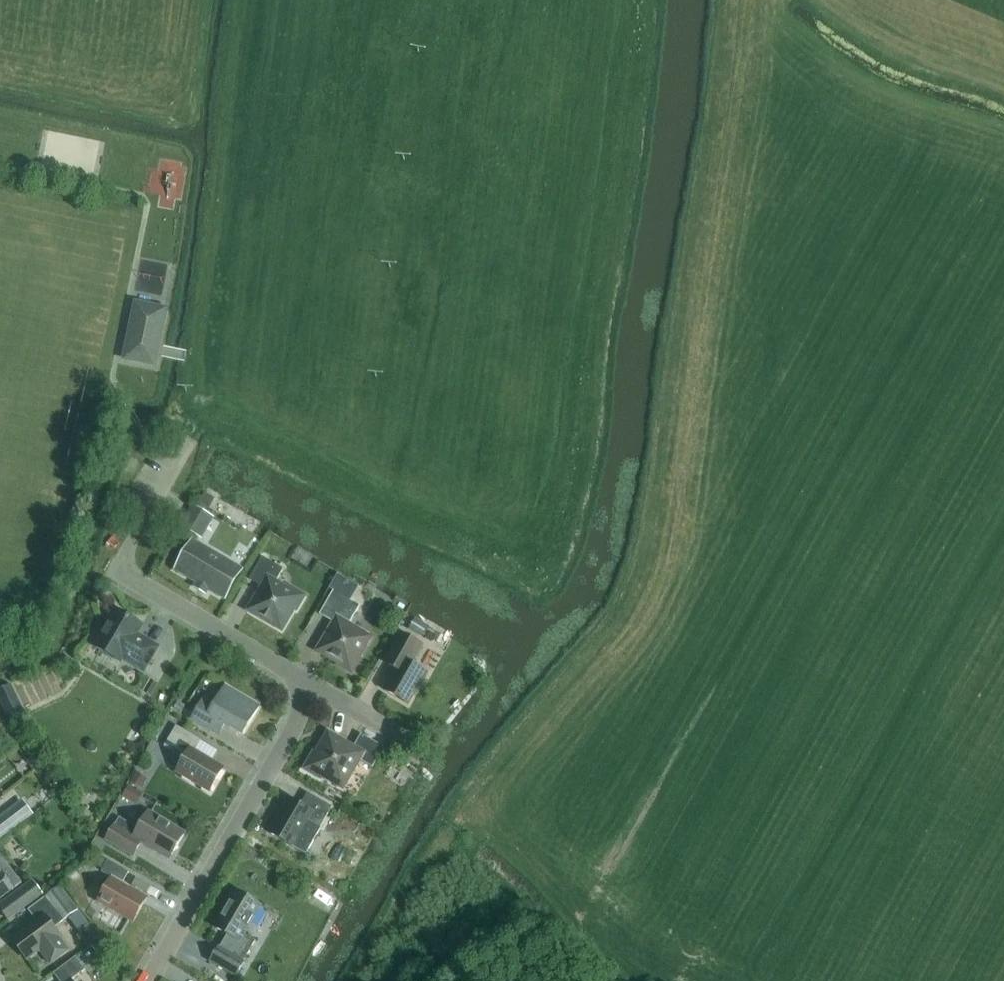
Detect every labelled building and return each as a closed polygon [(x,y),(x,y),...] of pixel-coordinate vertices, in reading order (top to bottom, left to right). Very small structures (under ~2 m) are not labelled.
[(137,305),(127,358),(154,363),(164,310),(137,305)] [(202,537),(214,516),(192,504),(181,524),(202,537)] [(224,597),(240,570),(193,543),(178,569),(224,597)] [(289,588),(276,581),(283,569),(262,557),(249,580),(261,587),(247,611),(282,631),(294,610),(296,611),(305,595),(290,587),(289,588)] [(359,658),(371,637),(349,624),(360,606),(333,590),(319,614),(333,622),(316,651),(338,663),(337,665),(352,674),(361,659),(359,658)] [(121,662),(122,658),(144,671),(158,647),(144,638),(142,640),(136,636),(142,625),(116,610),(95,646),(121,662)] [(421,636),(428,625),(414,617),(408,628),(421,636)] [(400,663),(385,691),(408,704),(419,684),(421,685),(428,674),(412,664),(422,646),(401,633),(388,656),(400,663)] [(23,710),(11,683),(0,688),(0,701),(8,717),(23,710)] [(203,699),(191,719),(213,732),(220,721),(243,735),(259,707),(224,686),(213,706),(203,699)] [(178,701),(174,707),(182,712),(186,705),(178,701)] [(210,791),(223,768),(194,751),(201,740),(176,726),(164,747),(185,759),(177,772),(210,791)] [(343,789),(360,760),(372,767),(383,747),(361,734),(354,747),(328,732),(316,753),(313,752),(303,769),(320,779),(322,776),(343,789)] [(152,756),(159,743),(151,739),(145,751),(152,756)] [(136,771),(131,781),(142,788),(148,778),(136,771)] [(137,804),(143,794),(129,786),(123,796),(137,804)] [(269,833),(293,847),(308,821),(320,828),(332,807),(307,793),(300,805),(289,798),(269,833)] [(31,813),(28,809),(25,812),(20,805),(12,811),(11,809),(0,817),(0,836),(31,813)] [(106,839),(130,854),(138,840),(170,859),(185,834),(148,812),(138,829),(119,818),(115,826),(114,825),(106,839)] [(14,889),(14,888),(21,882),(10,867),(0,854),(0,899),(14,889)] [(129,872),(108,860),(102,872),(112,878),(98,902),(133,922),(147,897),(123,883),(129,872)] [(0,902),(0,908),(7,918),(42,894),(32,879),(0,902)] [(44,898),(29,910),(37,920),(12,939),(28,960),(40,950),(51,964),(69,950),(59,937),(60,936),(54,928),(62,922),(78,910),(60,886),(44,898)] [(243,962),(256,940),(244,933),(261,905),(236,891),(215,927),(227,934),(220,948),(219,947),(211,961),(236,976),(244,962),(243,962)] [(91,923),(79,931),(88,944),(100,936),(91,923)] [(102,937),(92,944),(101,957),(111,950),(102,937)] [(60,980),(71,980),(85,970),(76,957),(54,973),(60,980)]
